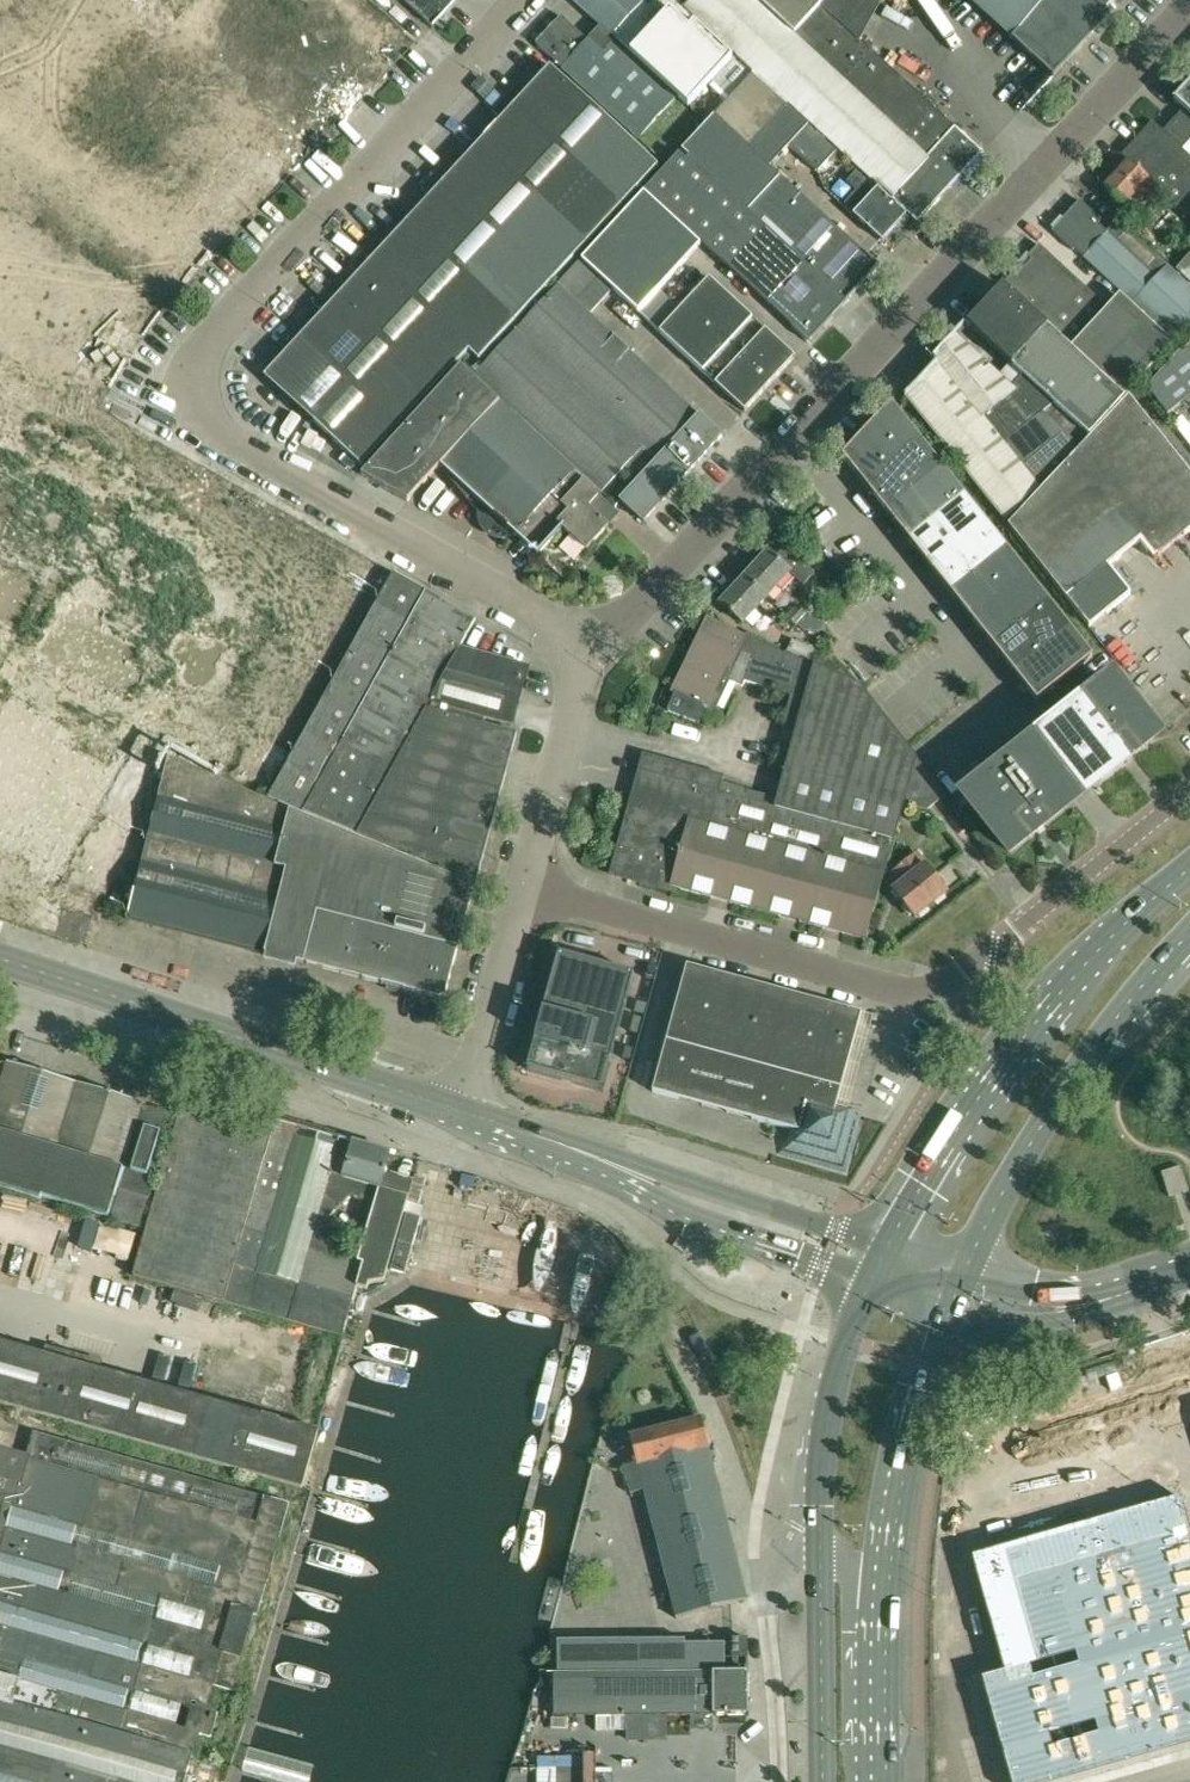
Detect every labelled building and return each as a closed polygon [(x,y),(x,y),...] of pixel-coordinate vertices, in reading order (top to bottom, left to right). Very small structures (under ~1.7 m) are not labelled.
[(456,0),(404,0),(432,26),(456,0)] [(678,96),(678,95),(689,105),(712,80),(715,83),(710,88),(726,103),(715,116),(714,115),(771,167),(789,146),(818,172),(829,160),(832,164),(845,163),(847,161),(752,75),(673,0),(574,0),(613,36),(615,38),(678,96)] [(752,75),(847,161),(849,160),(891,198),(891,199),(918,223),(982,152),(955,128),(861,43),(883,0),(673,0),(752,75)] [(1054,77),(1111,14),(1106,10),(1096,0),(970,0),(1054,77)] [(1106,10),(1115,0),(1096,0),(1106,10)] [(639,138),(676,97),(613,39),(601,53),(588,41),(562,17),(537,44),(563,68),(572,59),(584,71),(576,79),(639,138)] [(362,467),(470,350),(479,359),(658,164),(550,65),(527,91),(519,83),(493,111),(501,119),(456,168),(448,161),(422,189),(430,196),(399,230),(385,245),(377,238),(351,266),(359,274),(314,323),(305,315),(279,343),(287,351),(264,376),(362,467)] [(1184,89),(1175,100),(1184,108),(1163,131),(1153,122),(1152,122),(1147,128),(1122,156),(1128,161),(1149,179),(1189,217),(1189,156),(1183,149),(1189,141),(1189,83),(1184,89)] [(780,176),(770,168),(771,167),(714,115),(707,122),(683,149),(690,156),(749,210),(847,302),(879,266),(869,257),(780,176)] [(810,342),(829,321),(847,302),(749,210),(690,156),(683,149),(680,153),(645,190),(810,342)] [(1128,161),(1119,172),(1105,188),(1125,206),(1149,179),(1128,161)] [(883,241),(883,240),(906,215),(858,171),(847,182),(859,193),(847,206),(856,214),(855,215),(883,241)] [(644,192),(582,258),(614,289),(639,311),(700,243),(644,192)] [(1051,230),(1072,250),(1074,248),(1124,294),(1125,293),(1177,341),(1189,327),(1189,287),(1117,219),(1106,231),(1097,223),(1101,220),(1079,200),(1061,219),(1051,230)] [(1021,264),(1003,284),(1006,287),(1004,288),(1124,398),(1136,385),(1173,345),(1120,296),(1108,309),(1039,245),(1038,246),(1029,255),(1028,257),(1031,260),(1025,267),(1021,264)] [(1176,269),(1189,282),(1189,254),(1176,269)] [(582,258),(472,377),(500,402),(582,477),(586,480),(603,495),(627,468),(638,456),(685,402),(591,315),(614,289),(582,258)] [(710,278),(685,305),(660,332),(703,372),(716,384),(745,411),(795,357),(766,330),(765,330),(753,318),(710,278)] [(969,326),(1012,365),(1048,398),(1073,421),(1089,436),(1124,398),(1004,288),(969,326)] [(905,397),(987,500),(1004,521),(1006,523),(1040,488),(1039,487),(1079,447),(1063,432),(1073,421),(1048,398),(1041,404),(1046,410),(1043,412),(1043,413),(1028,425),(1017,410),(1009,398),(1016,392),(959,338),(956,335),(934,358),(938,362),(905,397)] [(1185,349),(1185,348),(1148,389),(1168,415),(1189,397),(1189,344),(1185,349)] [(408,501),(440,466),(500,402),(472,377),(461,366),(362,476),(408,501)] [(1009,526),(1045,571),(1067,598),(1089,626),(1130,593),(1109,566),(1141,541),(1154,558),(1161,553),(1189,530),(1189,474),(1129,397),(1009,526)] [(520,531),(541,552),(559,533),(551,526),(560,515),(553,508),(582,477),(500,402),(440,466),(486,508),(485,510),(484,513),(484,515),(484,519),(486,519),(514,534),(516,535),(520,531)] [(723,436),(685,402),(638,456),(650,467),(653,463),(678,485),(723,436)] [(842,457),(843,458),(865,485),(920,441),(898,413),(842,457)] [(865,485),(886,512),(942,468),(920,441),(865,485)] [(644,522),(678,485),(653,463),(650,467),(638,456),(627,468),(639,480),(620,501),(644,522)] [(886,512),(907,539),(963,494),(942,468),(886,512)] [(436,486),(453,511),(466,503),(449,477),(436,486)] [(589,507),(600,495),(585,481),(586,480),(582,477),(553,508),(560,515),(551,526),(559,533),(563,528),(587,550),(609,526),(589,507)] [(907,539),(929,566),(985,521),(963,494),(907,539)] [(929,566),(950,593),(1006,548),(985,521),(929,566)] [(50,571),(42,593),(85,609),(81,619),(105,628),(116,597),(91,588),(97,572),(114,578),(119,564),(50,538),(39,567),(50,571)] [(769,552),(746,578),(767,597),(790,572),(803,585),(815,572),(786,546),(776,558),(769,552)] [(950,593),(972,620),(1028,575),(1006,548),(950,593)] [(269,798),(270,798),(302,812),(426,592),(393,574),(269,798)] [(972,620),(993,647),(1049,602),(1028,575),(972,620)] [(743,623),(767,597),(746,578),(722,604),(743,623)] [(476,620),(472,618),(426,592),(302,812),(303,813),(304,813),(356,834),(429,703),(460,648),(476,620)] [(993,647),(1015,674),(1071,629),(1049,602),(993,647)] [(798,605),(787,617),(804,633),(815,621),(808,615),(798,605)] [(895,838),(904,804),(917,758),(859,685),(814,665),(813,664),(786,654),(757,641),(711,619),(676,692),(716,711),(730,680),(742,686),(743,681),(805,698),(774,808),(746,800),(750,785),(723,778),(724,776),(645,754),(612,875),(677,893),(679,888),(866,940),(883,874),(895,838)] [(196,643),(205,630),(192,622),(184,635),(196,643)] [(1037,702),(1087,662),(1093,657),(1071,629),(1015,674),(1037,702)] [(793,640),(786,654),(813,664),(819,651),(793,640)] [(513,726),(529,667),(460,648),(429,703),(486,718),(513,726)] [(247,755),(280,689),(259,678),(246,705),(212,688),(197,719),(205,723),(189,754),(235,777),(247,755)] [(1111,680),(1055,725),(1100,780),(1156,736),(1111,680)] [(475,883),(495,810),(511,754),(512,750),(516,734),(511,733),(484,725),(486,718),(429,703),(356,834),(358,834),(475,883)] [(31,745),(44,726),(35,720),(22,739),(31,745)] [(61,767),(75,748),(69,744),(80,729),(69,721),(45,756),(61,767)] [(966,796),(1010,852),(1066,807),(1022,751),(966,796)] [(128,919),(181,932),(265,954),(273,956),(292,875),(283,873),(296,814),(290,811),(168,758),(128,919)] [(928,810),(946,796),(917,758),(904,804),(928,810)] [(514,792),(523,803),(538,789),(530,779),(514,792)] [(445,995),(465,924),(475,887),(296,814),(283,873),(292,875),(273,956),(299,962),(439,998),(445,995)] [(75,896),(97,847),(70,835),(58,862),(0,837),(0,864),(75,896)] [(900,875),(889,884),(915,917),(947,892),(917,854),(896,871),(900,875)] [(633,975),(557,955),(526,1070),(602,1090),(633,975)] [(846,1173),(861,1117),(836,1111),(862,1014),(687,966),(653,1092),(785,1128),(778,1154),(846,1173)] [(10,1063),(7,1062),(6,1065),(0,1063),(0,1078),(4,1079),(0,1091),(0,1187),(41,1200),(42,1197),(141,1228),(174,1115),(145,1106),(146,1104),(10,1063)] [(270,1140),(180,1113),(133,1275),(223,1301),(233,1267),(234,1267),(234,1265),(270,1140)] [(276,1120),(272,1131),(270,1140),(234,1265),(353,1299),(357,1286),(359,1287),(365,1264),(328,1254),(331,1244),(324,1238),(335,1227),(329,1220),(354,1197),(377,1205),(382,1189),(380,1188),(347,1179),(357,1144),(276,1120)] [(390,1153),(357,1144),(347,1179),(380,1188),(390,1153)] [(1169,1196),(1174,1195),(1188,1190),(1181,1167),(1162,1173),(1169,1196)] [(429,1180),(417,1176),(406,1214),(422,1218),(425,1208),(422,1207),(429,1180)] [(359,1287),(364,1288),(367,1289),(369,1283),(384,1281),(409,1197),(382,1189),(377,1205),(380,1205),(365,1263),(365,1264),(359,1287)] [(43,1246),(52,1208),(12,1199),(3,1236),(43,1246)] [(509,1286),(526,1288),(526,1286),(543,1288),(549,1246),(530,1244),(528,1256),(514,1253),(509,1286)] [(564,1298),(575,1258),(560,1255),(550,1294),(564,1298)] [(302,1487),(318,1431),(343,1336),(353,1299),(234,1265),(234,1267),(233,1267),(223,1301),(271,1315),(244,1410),(100,1370),(102,1363),(47,1347),(45,1354),(0,1342),(0,1403),(27,1410),(302,1487)] [(630,1437),(637,1464),(638,1466),(709,1448),(710,1448),(702,1419),(630,1437)] [(192,1757),(198,1733),(211,1736),(217,1714),(205,1711),(213,1684),(233,1690),(239,1670),(255,1614),(257,1615),(287,1510),(289,1504),(264,1497),(113,1456),(35,1434),(27,1461),(0,1453),(0,1702),(192,1757)] [(683,1617),(748,1603),(709,1448),(638,1466),(637,1464),(624,1467),(631,1494),(644,1491),(676,1619),(683,1617)] [(1177,1483),(1166,1487),(1160,1468),(987,1517),(996,1551),(973,1558),(1006,1672),(983,1679),(1013,1781),(1061,1781),(1189,1745),(1189,1530),(1177,1483)] [(747,1657),(747,1637),(732,1637),(732,1657),(746,1657),(747,1657)] [(598,1674),(555,1674),(555,1716),(714,1714),(748,1714),(748,1672),(747,1672),(746,1672),(713,1673),(656,1673),(598,1674)] [(192,1757),(0,1702),(0,1781),(184,1781),(192,1757)] [(522,1781),(534,1781),(534,1767),(522,1767),(522,1781)]
